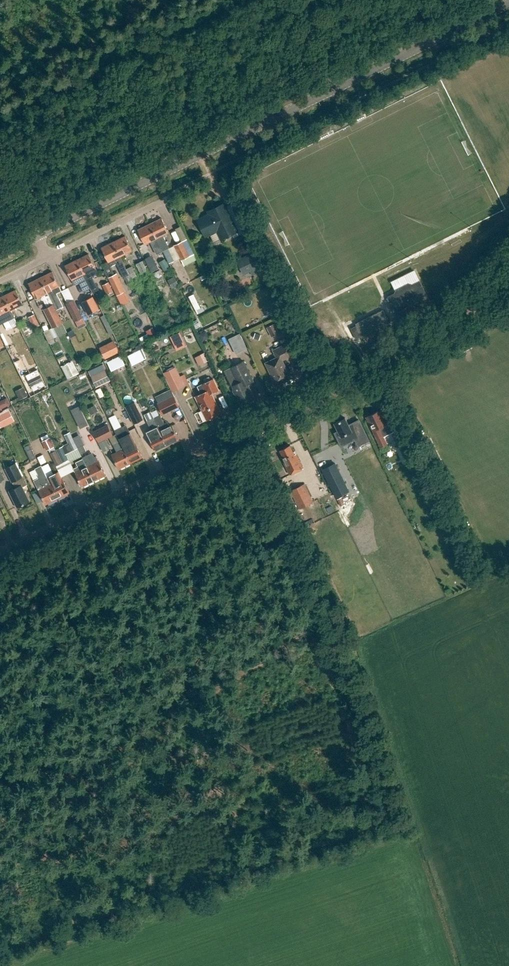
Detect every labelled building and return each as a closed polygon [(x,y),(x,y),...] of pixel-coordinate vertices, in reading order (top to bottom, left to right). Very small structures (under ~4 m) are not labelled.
[(198,220),(206,236),(220,229),(224,238),(237,231),(224,204),(209,211),(210,215),(207,215),(205,216),(203,218),(198,220)] [(170,248),(163,235),(169,233),(162,218),(150,224),(157,238),(169,263),(175,261),(168,248),(170,248)] [(145,244),(157,238),(150,224),(138,230),(145,244)] [(113,242),(129,275),(129,274),(135,272),(132,266),(127,269),(120,256),(132,251),(125,236),(113,242)] [(188,239),(173,246),(181,261),(195,254),(188,239)] [(113,242),(102,248),(111,266),(117,263),(124,277),(129,275),(113,242)] [(253,252),(236,260),(243,275),(250,272),(252,276),(262,271),(253,252)] [(77,260),(87,280),(99,274),(89,254),(77,260)] [(153,273),(161,269),(154,255),(146,259),(153,273)] [(167,259),(161,261),(165,272),(171,269),(167,259)] [(90,287),(87,280),(77,260),(65,266),(75,285),(82,282),(82,284),(81,287),(84,292),(91,288),(90,287)] [(137,264),(142,274),(148,270),(143,261),(137,264)] [(57,293),(62,291),(53,272),(41,278),(48,292),(56,310),(64,307),(57,293)] [(117,274),(108,278),(122,305),(130,301),(117,274)] [(41,278),(29,283),(36,298),(42,296),(47,307),(44,309),(53,327),(63,323),(56,310),(48,292),(41,278)] [(421,280),(388,296),(397,314),(429,298),(421,280)] [(102,285),(107,294),(113,291),(109,282),(102,285)] [(96,284),(90,287),(91,288),(93,292),(98,290),(96,284)] [(16,290),(4,296),(11,310),(23,304),(16,290)] [(196,294),(191,296),(198,313),(202,311),(196,294)] [(0,298),(0,316),(11,310),(4,296),(0,298)] [(82,302),(88,315),(99,309),(93,296),(82,302)] [(83,318),(74,299),(66,303),(79,329),(86,326),(82,318),(83,318)] [(383,310),(356,324),(362,336),(389,323),(383,310)] [(40,325),(35,314),(29,317),(34,328),(40,325)] [(23,320),(17,323),(20,328),(25,325),(23,320)] [(279,333),(274,324),(266,328),(271,337),(279,333)] [(205,330),(199,334),(204,342),(210,338),(205,330)] [(184,342),(180,332),(170,337),(174,346),(184,342)] [(242,339),(231,344),(236,354),(246,349),(242,339)] [(273,350),(277,358),(266,363),(273,378),(272,379),(275,386),(284,382),(283,381),(291,378),(282,360),(293,354),(288,343),(273,350)] [(105,359),(120,352),(116,344),(101,352),(105,359)] [(133,364),(146,359),(143,350),(129,355),(133,364)] [(196,357),(200,366),(209,361),(205,353),(196,357)] [(113,371),(127,365),(122,355),(109,361),(113,371)] [(79,373),(73,361),(62,366),(68,379),(79,373)] [(232,386),(234,389),(233,391),(235,395),(237,395),(241,404),(254,397),(248,384),(254,381),(244,361),(231,367),(238,383),(232,386)] [(163,373),(173,392),(185,386),(176,367),(163,373)] [(105,369),(91,376),(96,388),(111,381),(105,369)] [(34,391),(46,386),(41,370),(28,374),(34,391)] [(202,394),(196,397),(207,420),(221,413),(212,393),(219,390),(214,379),(198,387),(202,394)] [(68,380),(52,387),(71,434),(81,430),(72,409),(70,410),(63,394),(73,391),(68,380)] [(27,396),(23,387),(16,391),(20,400),(27,396)] [(174,395),(158,403),(163,415),(180,406),(174,395)] [(12,406),(9,398),(0,401),(0,410),(12,406)] [(143,419),(135,402),(126,406),(134,424),(143,419)] [(81,406),(73,409),(82,428),(89,425),(81,406)] [(9,410),(0,414),(0,426),(1,427),(15,420),(9,410)] [(365,417),(371,430),(379,447),(386,444),(382,437),(392,432),(388,422),(386,423),(379,410),(365,417)] [(167,445),(154,418),(151,411),(144,414),(148,421),(147,421),(151,430),(146,432),(155,451),(167,445)] [(154,418),(167,445),(179,440),(172,425),(167,428),(160,415),(154,418)] [(352,431),(345,418),(334,423),(340,437),(344,435),(347,441),(349,440),(350,442),(359,437),(355,429),(352,431)] [(108,424),(93,431),(99,443),(113,435),(108,424)] [(115,430),(120,441),(131,463),(143,457),(131,433),(125,436),(121,428),(115,430)] [(401,430),(391,435),(397,447),(407,442),(406,441),(410,440),(405,429),(401,431),(401,430)] [(78,447),(70,432),(64,434),(72,450),(78,447)] [(54,446),(50,437),(42,441),(46,450),(54,446)] [(113,444),(117,452),(112,455),(119,469),(131,463),(120,441),(113,444)] [(30,444),(25,447),(31,460),(36,458),(30,444)] [(56,449),(62,463),(69,459),(62,446),(56,449)] [(282,458),(280,459),(289,476),(302,469),(295,455),(293,456),(288,447),(279,452),(282,458)] [(50,453),(56,466),(62,463),(56,450),(50,453)] [(83,458),(83,459),(94,481),(106,475),(97,456),(95,456),(93,453),(83,458)] [(76,472),(75,472),(82,487),(94,481),(83,459),(78,461),(80,465),(74,469),(76,472)] [(339,463),(325,469),(336,498),(351,492),(339,463)] [(24,476),(21,477),(15,464),(5,469),(15,489),(9,492),(17,508),(29,502),(22,487),(28,485),(24,476)] [(46,504),(58,499),(51,484),(47,477),(42,466),(36,469),(41,478),(36,480),(35,482),(39,490),(46,504)] [(51,484),(58,499),(70,493),(63,478),(62,479),(59,471),(47,477),(51,484)] [(291,491),(300,509),(313,502),(305,485),(291,491)] [(346,516),(351,517),(354,502),(349,501),(346,516)]
